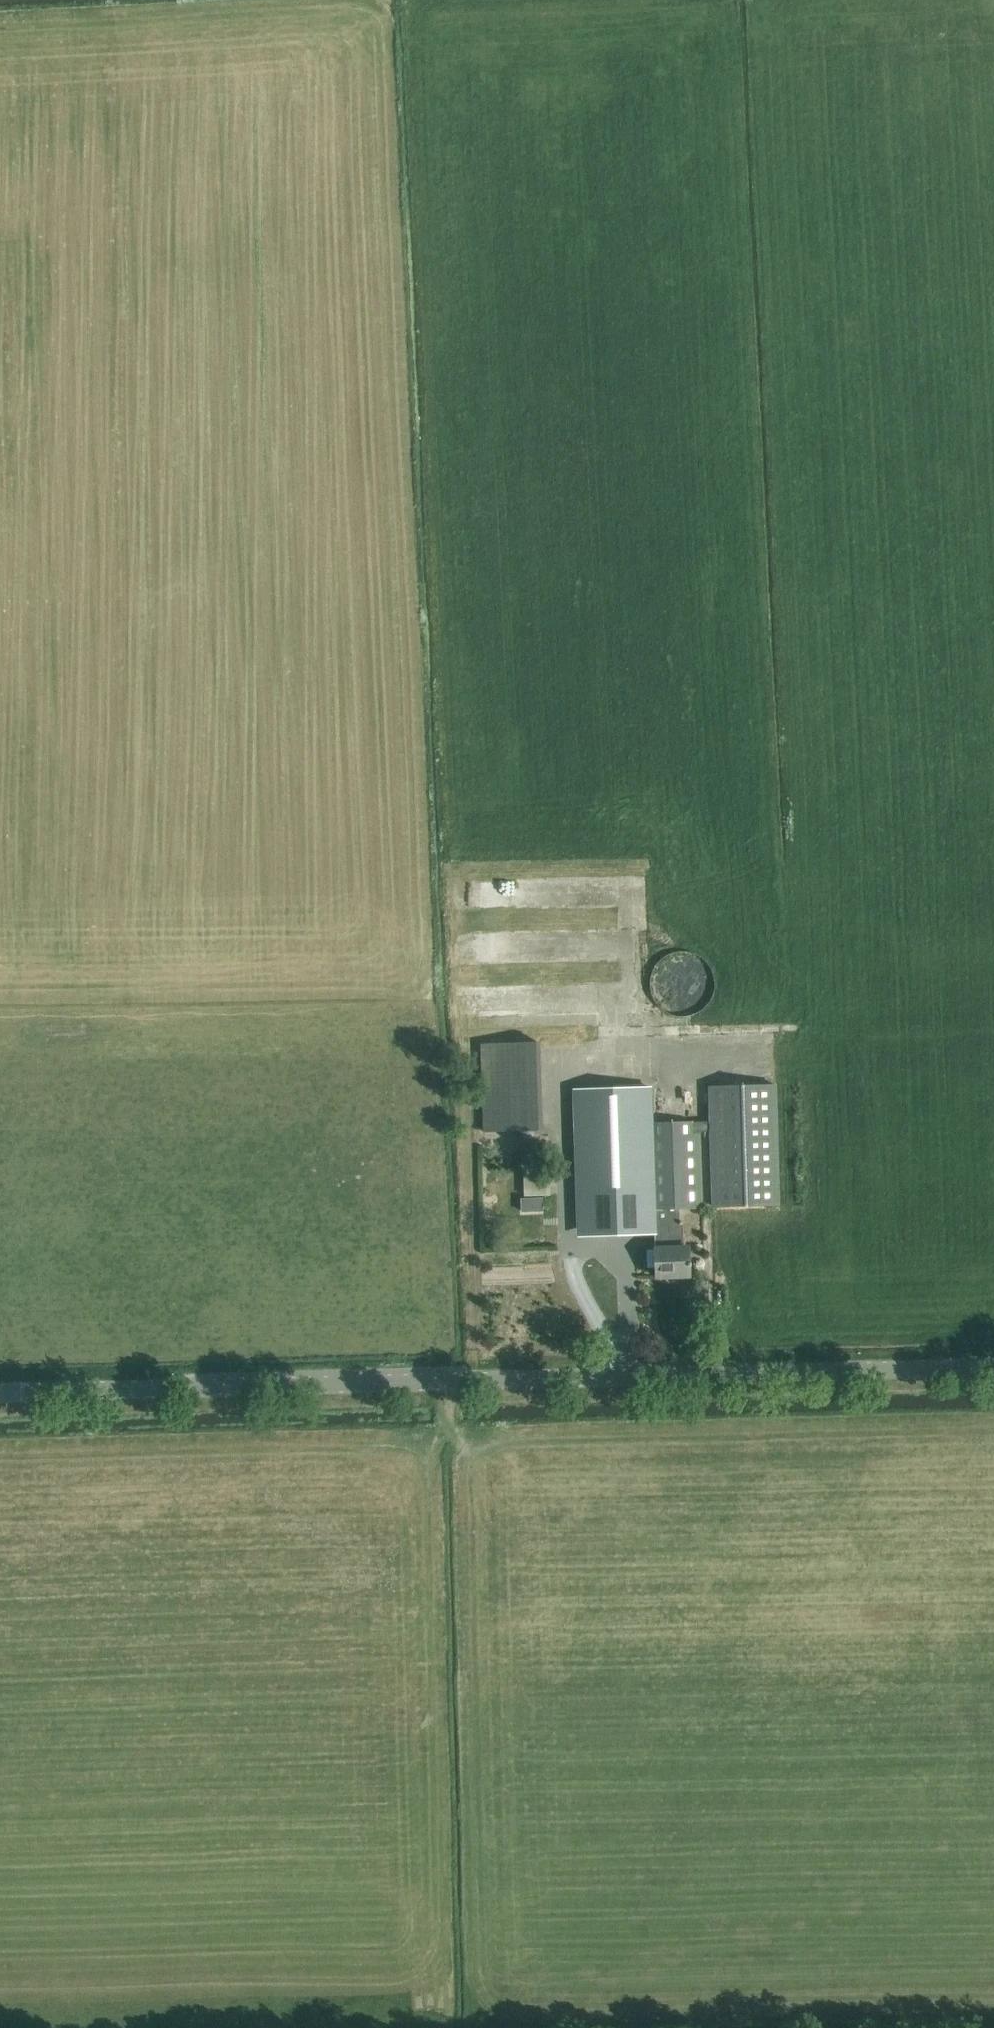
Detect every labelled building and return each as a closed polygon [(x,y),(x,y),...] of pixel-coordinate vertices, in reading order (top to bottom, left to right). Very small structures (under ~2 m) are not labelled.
[(710,981),(710,980),(709,973),(707,967),(704,962),(700,958),(696,955),(690,952),(684,950),(678,950),(671,951),(667,953),(663,956),(658,960),(655,964),(652,970),(650,975),(650,980),(651,986),(652,992),(658,1000),(662,1004),(667,1007),(673,1009),(679,1010),(686,1009),(691,1008),(695,1006),(701,1002),(704,998),(707,992),(709,986),(710,981)] [(480,1044),(482,1132),(542,1130),(540,1043),(480,1044)] [(651,1088),(574,1090),(578,1210),(578,1230),(655,1228),(656,1249),(647,1249),(647,1268),(656,1268),(657,1277),(689,1276),(689,1247),(683,1247),(683,1221),(679,1221),(679,1208),(702,1208),(699,1132),(711,1131),(713,1206),(779,1204),(778,1184),(775,1084),(708,1086),(709,1121),(665,1122),(652,1123),(651,1088)] [(549,1196),(549,1173),(522,1173),(523,1196),(549,1196)] [(538,1210),(537,1198),(525,1198),(525,1211),(538,1210)]
